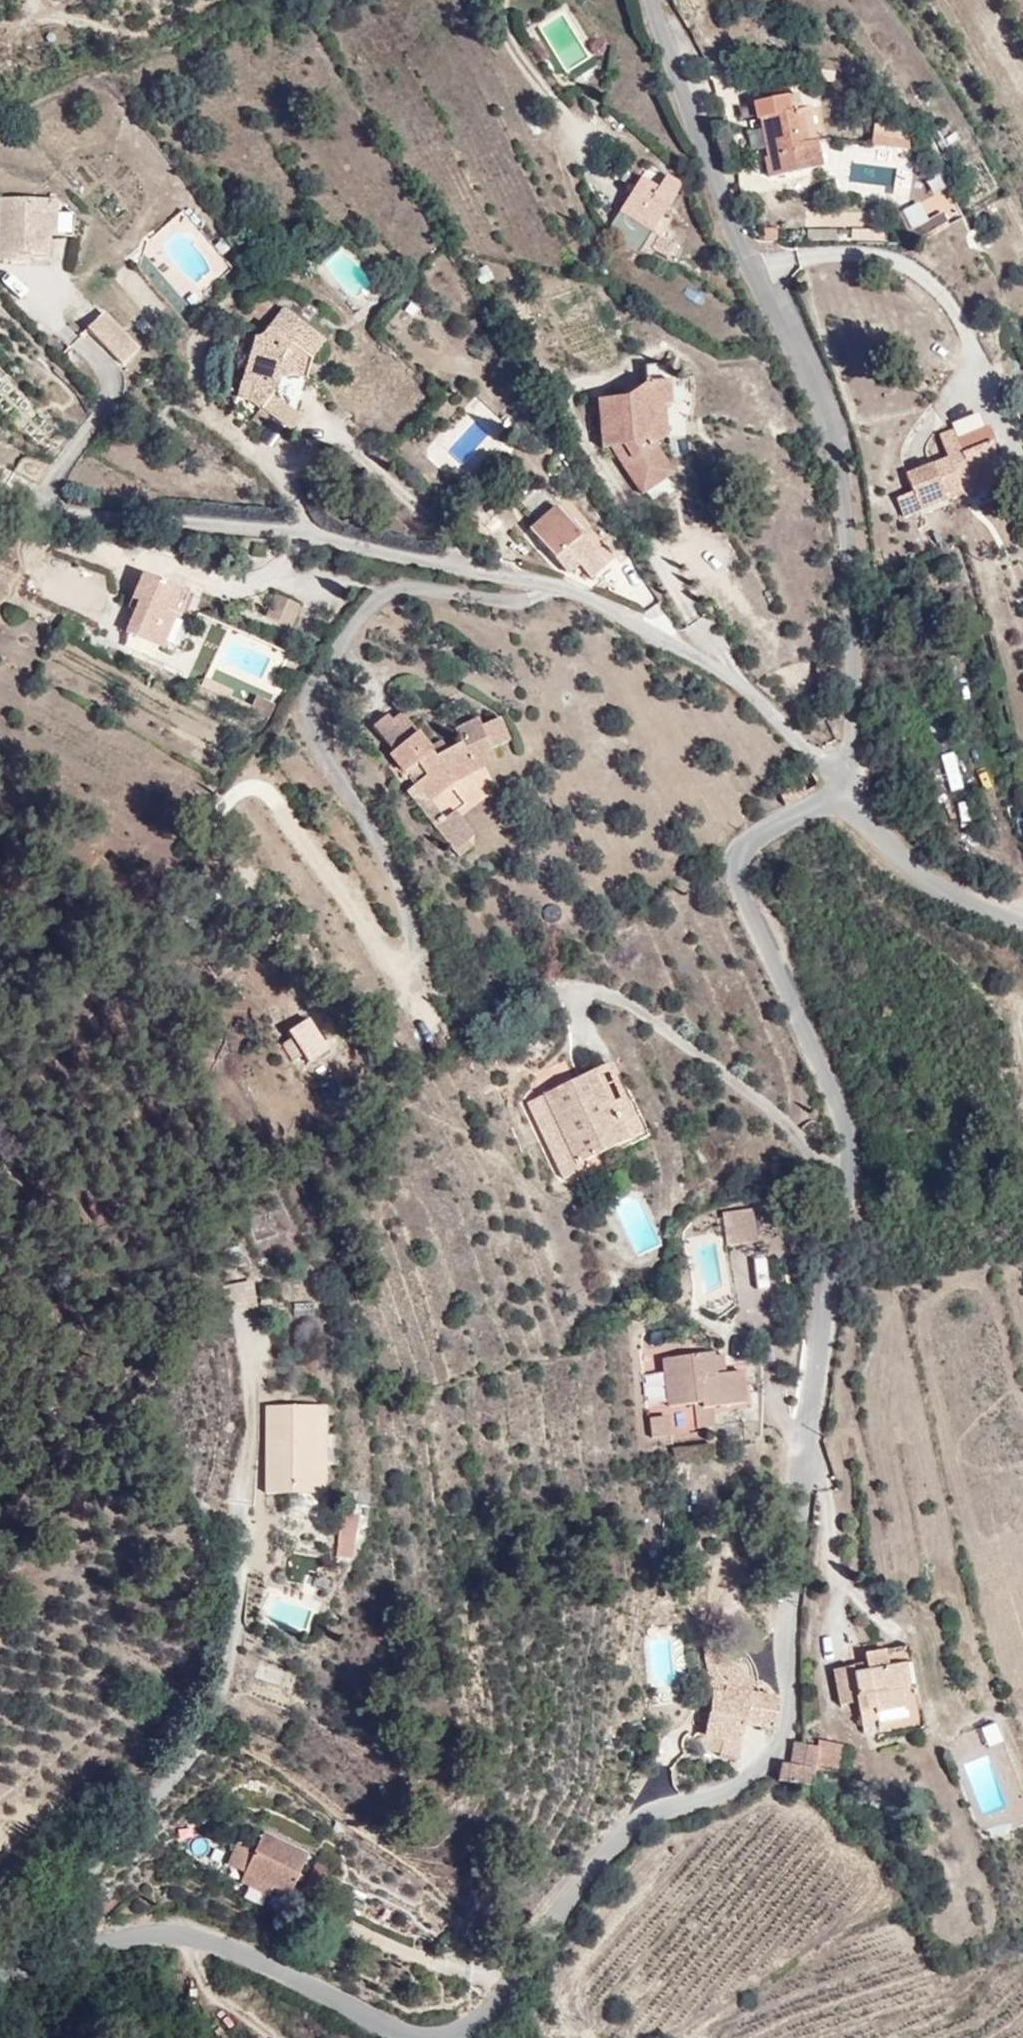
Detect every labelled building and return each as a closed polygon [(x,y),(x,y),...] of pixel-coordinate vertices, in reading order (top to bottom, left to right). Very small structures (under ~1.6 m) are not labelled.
[(809,150),(788,93),(771,100),(764,84),(726,100),(732,118),(744,113),(755,146),(748,150),(755,171),(809,150)] [(891,157),(894,133),(865,130),(862,153),(891,157)] [(638,251),(687,191),(669,175),(650,196),(637,184),(605,222),(638,251)] [(52,213),(0,214),(0,275),(8,275),(8,267),(29,267),(53,266),(53,248),(52,213)] [(63,247),(62,213),(52,213),(53,248),(63,247)] [(941,237),(934,220),(922,224),(928,242),(941,237)] [(807,228),(807,239),(882,241),(882,229),(807,228)] [(947,253),(941,237),(928,242),(934,259),(947,253)] [(29,275),(29,267),(8,267),(8,275),(29,275)] [(303,355),(285,342),(288,336),(310,348),(321,331),(280,304),(261,331),(253,332),(244,371),(257,376),(253,393),(290,419),(300,406),(277,389),(281,377),(275,373),(276,367),(298,370),(303,355)] [(83,323),(117,360),(134,344),(99,308),(83,323)] [(625,397),(596,399),(601,447),(610,446),(641,493),(672,473),(653,445),(659,440),(656,404),(662,403),(670,403),(668,381),(647,382),(625,397)] [(665,434),(662,403),(656,404),(659,440),(665,434)] [(958,504),(954,494),(993,478),(989,467),(996,464),(985,437),(957,448),(952,438),(935,445),(940,459),(941,466),(902,482),(910,502),(893,509),(901,527),(958,504)] [(958,504),(997,489),(993,478),(954,494),(958,504)] [(568,527),(533,481),(520,492),(525,498),(509,512),(539,551),(568,527)] [(588,554),(568,527),(539,551),(546,560),(557,551),(573,567),(588,554)] [(176,608),(185,589),(141,567),(128,592),(133,593),(120,622),(153,637),(170,606),(176,608)] [(260,613),(288,624),(297,602),(269,591),(260,613)] [(414,802),(497,760),(492,752),(506,744),(492,719),(480,725),(476,719),(449,734),(455,745),(431,757),(416,730),(404,737),(389,711),(373,720),(387,749),(384,751),(414,802)] [(426,796),(414,802),(440,845),(463,832),(447,805),(436,812),(426,796)] [(327,1046),(307,1017),(289,1029),(308,1058),(327,1046)] [(646,1147),(625,1106),(618,1110),(599,1073),(538,1108),(576,1176),(604,1161),(622,1151),(626,1158),(646,1147)] [(576,1176),(538,1108),(523,1117),(562,1184),(576,1176)] [(609,1168),(626,1158),(622,1151),(604,1161),(609,1168)] [(640,1252),(661,1241),(637,1195),(616,1206),(640,1252)] [(758,1255),(754,1221),(719,1226),(722,1260),(758,1255)] [(221,1284),(224,1312),(256,1308),(252,1280),(221,1284)] [(757,1396),(749,1347),(735,1350),(718,1354),(714,1335),(670,1343),(679,1411),(701,1408),(704,1426),(726,1422),(723,1402),(757,1396)] [(311,1478),(321,1392),(273,1387),(264,1474),(311,1478)] [(325,1479),(334,1394),(321,1392),(311,1478),(325,1479)] [(349,1546),(350,1533),(335,1532),(334,1545),(349,1546)] [(347,1565),(349,1546),(334,1545),(333,1563),(347,1565)] [(924,1730),(909,1645),(864,1654),(865,1660),(868,1674),(853,1678),(851,1663),(831,1667),(837,1702),(855,1698),(860,1726),(875,1723),(877,1732),(878,1738),(924,1730)] [(868,1674),(865,1660),(851,1663),(853,1678),(868,1674)] [(713,1690),(703,1739),(721,1742),(719,1756),(738,1759),(745,1725),(772,1730),(775,1724),(777,1697),(777,1695),(726,1688),(722,1691),(713,1690)] [(877,1732),(875,1723),(860,1726),(862,1735),(877,1732)] [(836,1771),(842,1739),(813,1735),(812,1742),(792,1741),(789,1767),(815,1769),(836,1771)] [(814,1787),(815,1769),(789,1767),(779,1766),(778,1784),(814,1787)] [(284,1888),(308,1847),(259,1821),(249,1839),(233,1831),(220,1855),(235,1863),(268,1880),(284,1888)] [(268,1880),(235,1863),(229,1873),(261,1891),(268,1880)]
